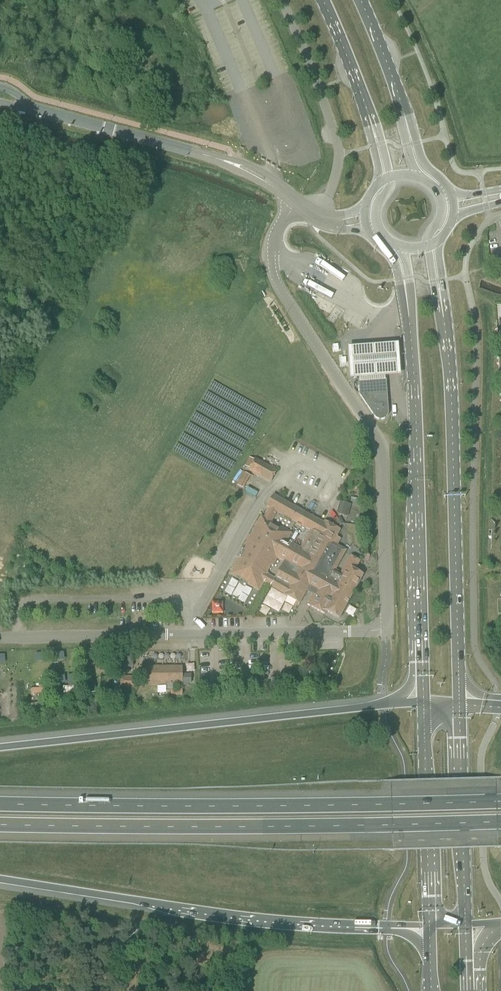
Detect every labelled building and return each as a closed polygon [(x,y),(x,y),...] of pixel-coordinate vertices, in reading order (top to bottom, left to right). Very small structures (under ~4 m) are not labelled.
[(400,380),(398,347),(348,351),(350,383),(359,382),(386,380),(400,380)] [(386,380),(359,382),(360,395),(375,417),(375,418),(376,418),(377,419),(378,419),(378,420),(379,420),(380,420),(381,420),(382,420),(383,420),(384,419),(385,419),(386,418),(387,417),(388,416),(388,415),(388,414),(389,413),(389,412),(386,380)] [(277,471),(255,458),(249,470),(271,482),(277,471)] [(243,471),(236,484),(243,487),(250,474),(243,471)] [(258,493),(248,487),(245,491),(256,497),(258,493)] [(239,557),(229,574),(241,580),(242,578),(249,582),(248,584),(260,590),(264,583),(265,583),(265,582),(271,585),(270,586),(285,594),(284,595),(300,603),(307,590),(313,594),(309,602),(311,603),(310,606),(326,614),(327,612),(340,618),(364,575),(355,570),(360,561),(351,556),(340,576),(337,575),(338,572),(335,570),(346,550),(337,545),(341,539),(337,536),(341,530),(325,521),(324,523),(273,495),(267,506),(270,508),(265,517),(262,516),(243,549),(245,550),(241,558),(239,557)] [(336,512),(339,512),(342,513),(345,503),(340,501),(337,511),(336,512)] [(341,518),(335,521),(339,527),(344,524),(341,518)] [(244,602),(252,589),(232,578),(225,591),(244,602)] [(223,614),(222,602),(210,603),(211,614),(223,614)] [(283,611),(289,613),(292,605),(285,603),(283,611)] [(262,605),(260,613),(267,615),(269,607),(262,605)] [(57,655),(58,678),(74,677),(73,654),(57,655)] [(315,656),(295,656),(295,670),(315,669),(315,656)] [(183,685),(183,667),(151,667),(151,685),(183,685)] [(120,677),(119,689),(138,690),(138,677),(120,677)]
